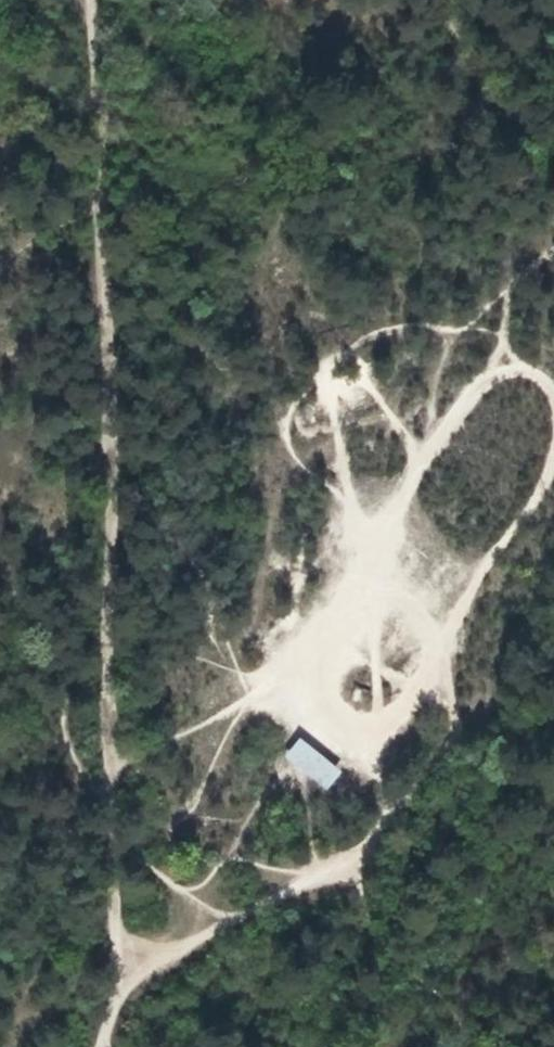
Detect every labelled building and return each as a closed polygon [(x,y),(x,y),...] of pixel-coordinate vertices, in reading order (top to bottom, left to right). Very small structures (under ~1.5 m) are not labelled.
[(343,770),(301,739),(286,759),(328,790),(343,770)]
